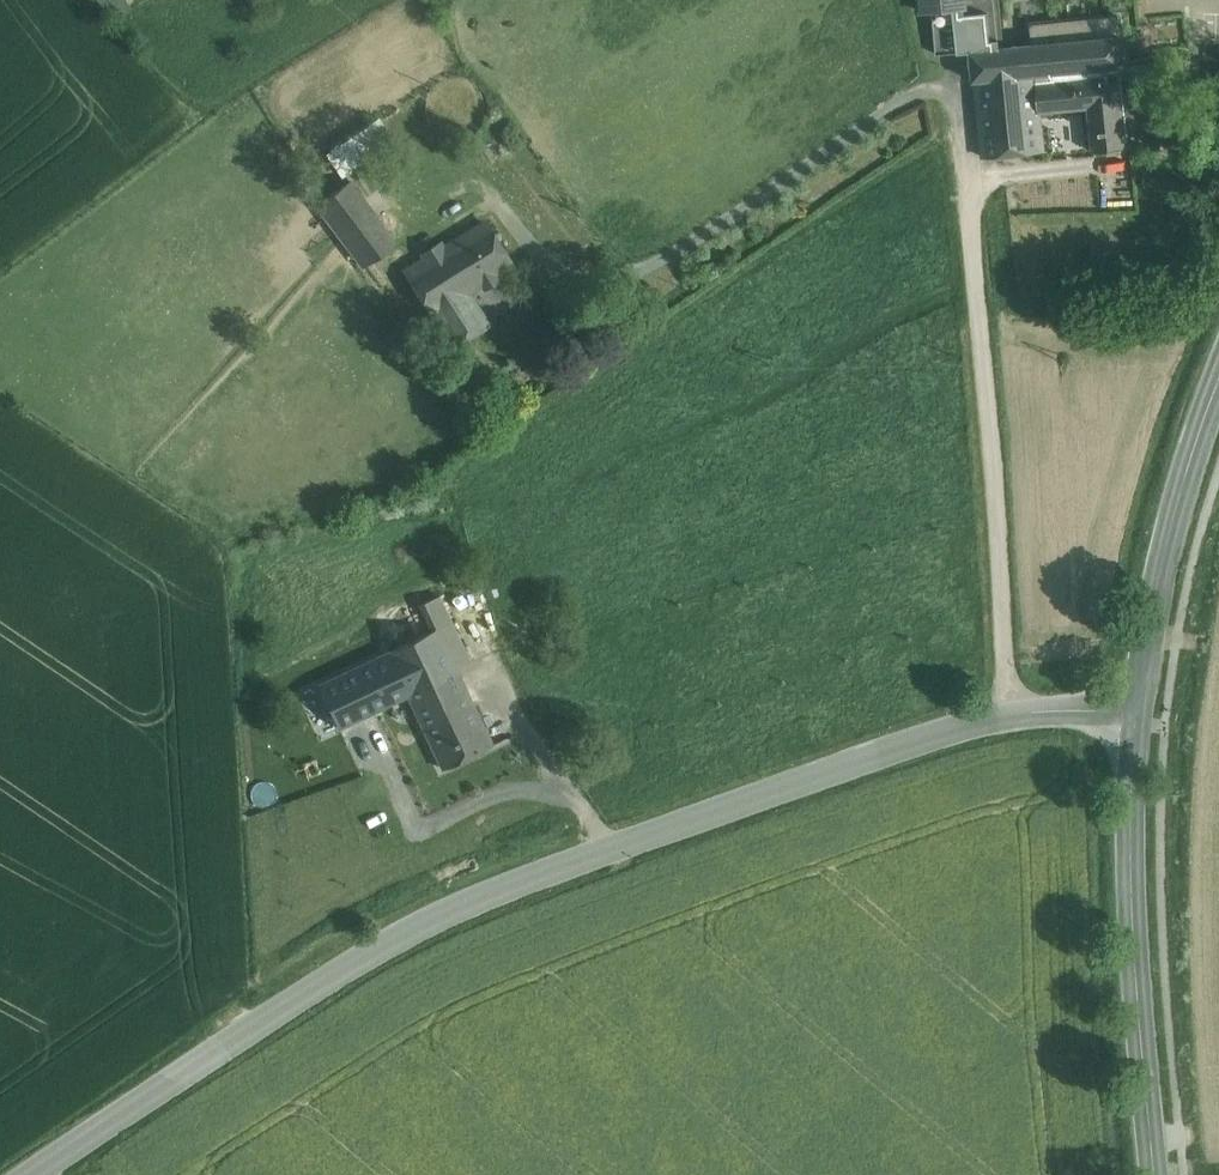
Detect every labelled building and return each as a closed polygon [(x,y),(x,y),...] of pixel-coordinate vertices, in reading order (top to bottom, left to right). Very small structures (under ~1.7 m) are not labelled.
[(127,0),(101,0),(114,18),(131,6),(127,0)] [(924,11),(932,10),(937,54),(971,50),(1001,47),(996,0),(923,0),(924,11)] [(1120,15),(1055,21),(1048,22),(1031,24),(1032,44),(1036,74),(1053,72),(1125,65),(1122,35),(1120,15)] [(1085,79),(1054,82),(1053,72),(1036,74),(1032,44),(1001,47),(971,50),(974,80),(975,80),(979,117),(1002,115),(1001,99),(1039,95),(1041,112),(1088,107),(1085,79)] [(1120,75),(1085,79),(1088,107),(1093,150),(1128,147),(1126,134),(1121,81),(1120,75)] [(1137,79),(1121,81),(1126,134),(1154,131),(1150,88),(1138,89),(1137,79)] [(1039,95),(1001,99),(1002,115),(979,117),(983,156),(1045,150),(1041,112),(1039,95)] [(365,130),(340,146),(350,162),(375,147),(365,130)] [(394,238),(350,179),(318,202),(362,261),(394,238)] [(485,223),(444,248),(468,288),(510,262),(485,223)] [(444,248),(410,269),(455,340),(486,322),(465,289),(468,288),(444,248)] [(440,596),(421,605),(433,631),(452,622),(440,596)] [(433,631),(372,660),(392,703),(409,695),(424,727),(473,703),(457,668),(471,662),(452,622),(433,631)] [(309,665),(319,685),(372,660),(362,640),(309,665)] [(392,703),(372,660),(319,685),(340,728),(392,703)] [(473,703),(424,727),(443,769),(493,745),(473,703)]
